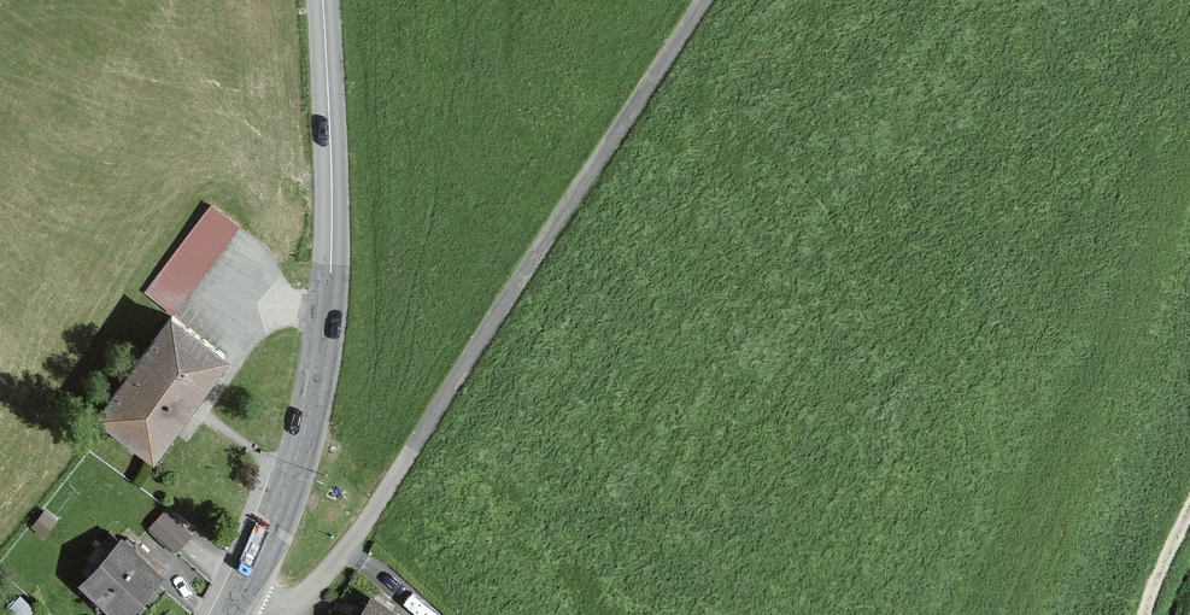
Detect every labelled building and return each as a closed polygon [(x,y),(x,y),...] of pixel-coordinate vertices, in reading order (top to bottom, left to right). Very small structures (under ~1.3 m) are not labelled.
[(218,206),(184,251),(215,274),(250,228),(218,206)] [(184,251),(154,292),(187,316),(215,274),(184,251)] [(180,316),(105,416),(167,462),(242,362),(180,316)] [(170,508),(154,527),(186,553),(202,535),(170,508)] [(149,532),(137,546),(167,573),(180,558),(149,532)] [(88,584),(125,614),(142,614),(171,581),(123,541),(88,584)] [(371,614),(397,614),(379,603),(371,614)]
